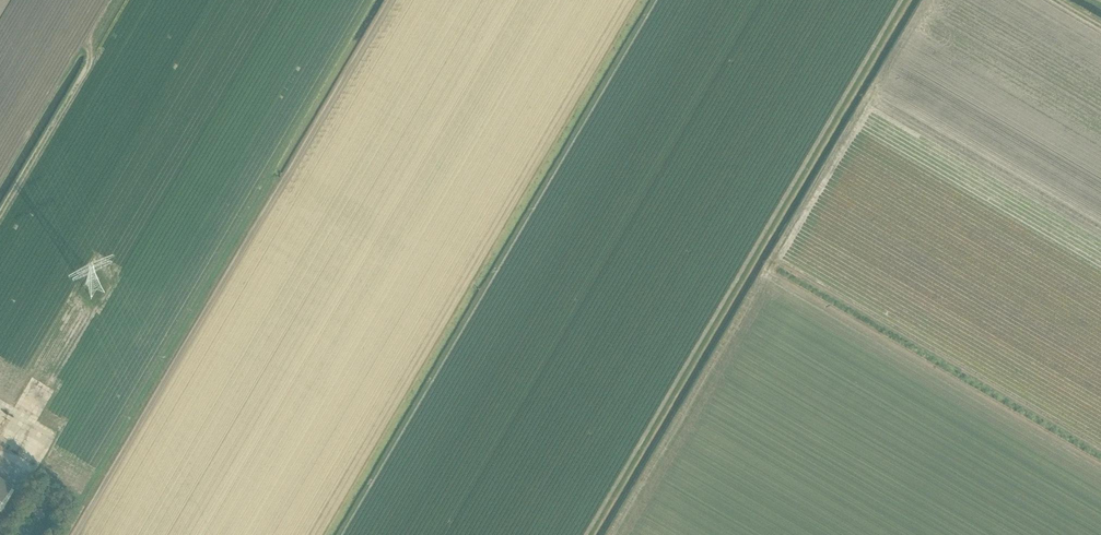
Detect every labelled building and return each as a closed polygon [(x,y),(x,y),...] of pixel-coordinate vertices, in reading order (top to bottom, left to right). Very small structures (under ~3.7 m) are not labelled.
[(0,480),(0,513),(14,489),(0,480)] [(0,520),(3,527),(12,523),(8,516),(0,520)]
